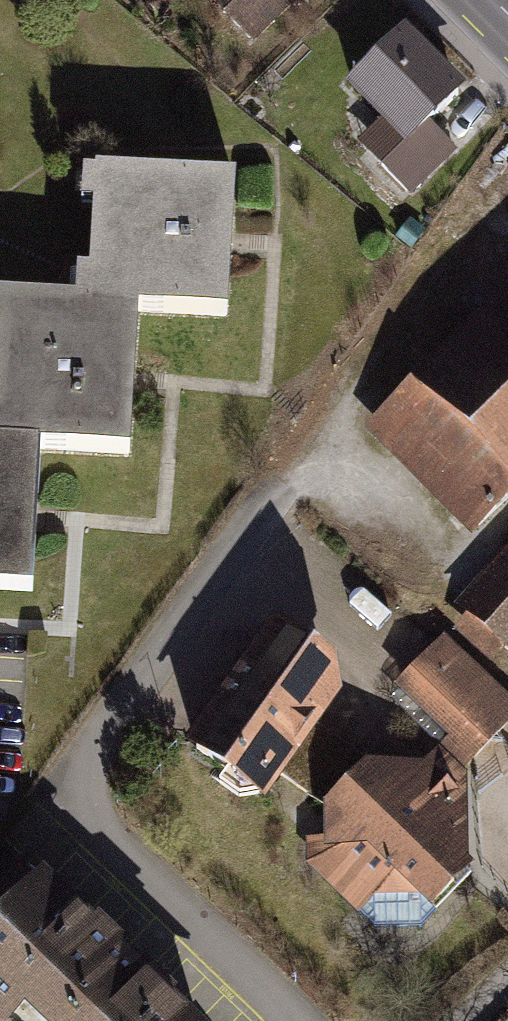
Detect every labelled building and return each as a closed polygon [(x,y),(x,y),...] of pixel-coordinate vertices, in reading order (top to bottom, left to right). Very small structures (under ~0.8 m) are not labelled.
[(459,97),(393,32),(334,90),(400,156),(459,97)] [(226,178),(66,169),(59,297),(129,301),(219,306),(226,178)] [(345,428),(458,541),(507,491),(507,265),(345,428)] [(129,301),(59,297),(0,294),(0,442),(37,444),(121,448),(129,301)] [(37,444),(0,442),(0,594),(29,595),(37,444)] [(454,610),(507,657),(507,551),(454,610)] [(321,742),(351,697),(278,639),(189,754),(274,812),(289,791),(321,742)] [(440,644),(390,699),(467,780),(507,744),(507,711),(440,644)] [(301,864),(399,964),(471,899),(467,780),(376,781),(321,742),(289,791),(337,823),(301,864)] [(33,887),(0,920),(0,1020),(166,1020),(33,887)]
